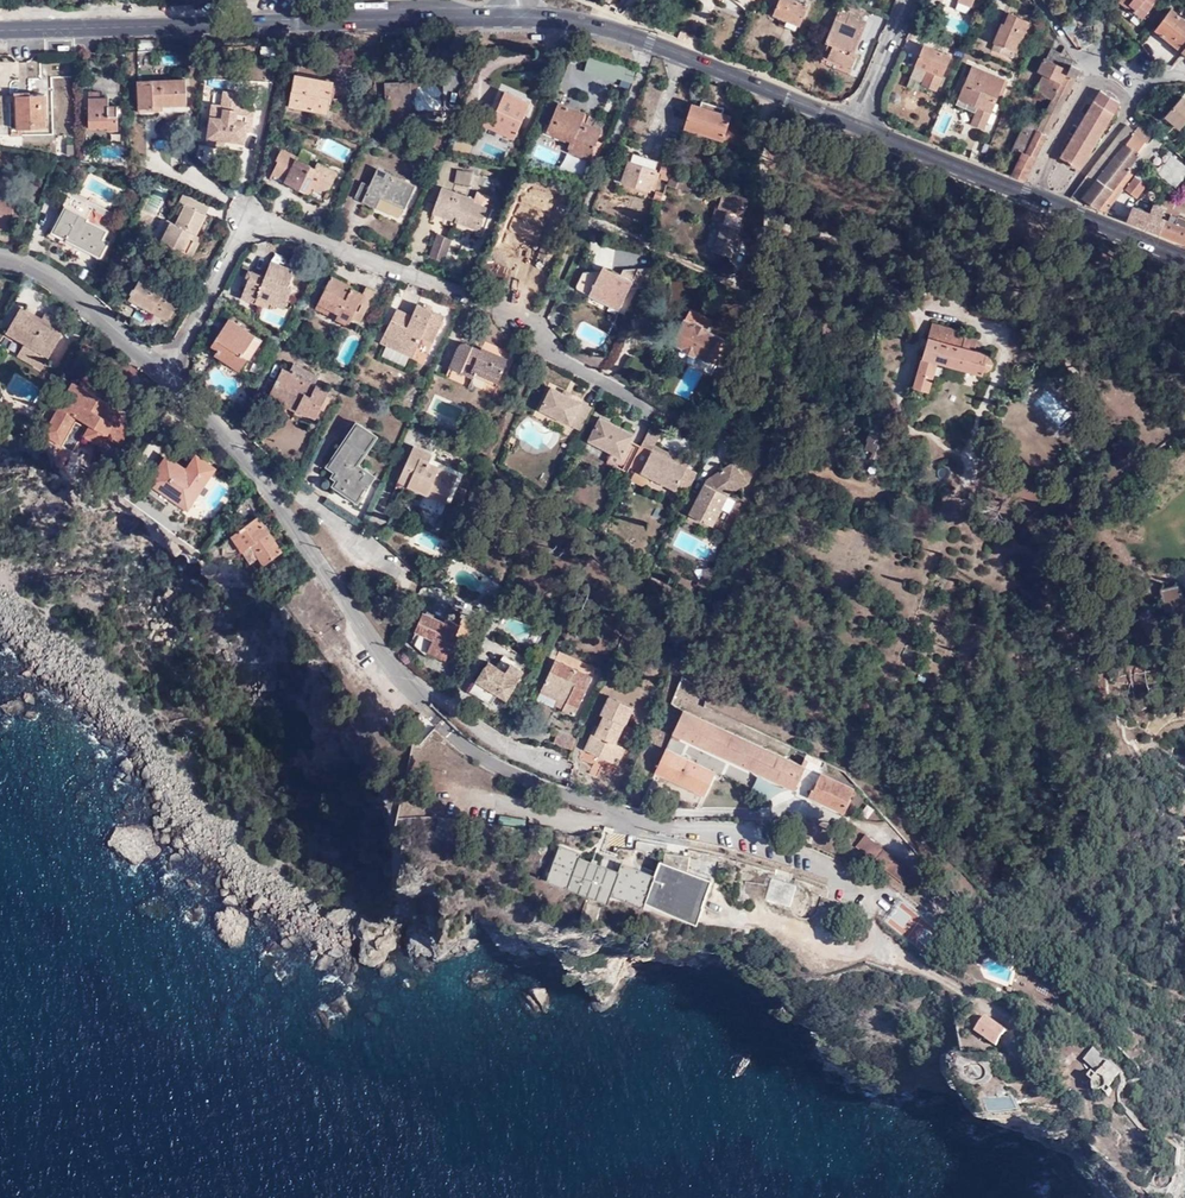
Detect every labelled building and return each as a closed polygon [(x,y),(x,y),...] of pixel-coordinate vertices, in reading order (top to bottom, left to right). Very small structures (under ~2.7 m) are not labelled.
[(800,0),(781,0),(775,13),(800,25),(810,4),(800,0)] [(1124,2),(1130,6),(1129,7),(1137,14),(1140,12),(1147,18),(1154,10),(1139,0),(1124,0),(1124,2)] [(1162,0),(1139,0),(1154,10),(1162,0)] [(1173,43),(1184,30),(1184,19),(1175,10),(1158,30),(1173,43)] [(833,46),(831,51),(829,57),(850,66),(854,56),(857,56),(858,54),(853,52),(866,22),(839,11),(825,42),(828,44),(833,46)] [(1140,12),(1137,14),(1145,20),(1147,18),(1140,12)] [(994,42),(995,43),(1014,52),(1016,52),(1029,22),(1009,13),(1004,24),(1002,24),(994,42)] [(946,27),(967,33),(971,22),(949,16),(946,27)] [(1184,52),(1184,30),(1173,43),(1184,52)] [(1014,52),(995,43),(993,49),(1011,57),(1014,52)] [(950,57),(924,45),(910,77),(923,83),(922,85),(936,91),(950,57)] [(1073,59),(1064,46),(1061,52),(1052,47),(1046,59),(1044,57),(1038,69),(1045,73),(1036,89),(1051,98),(1065,72),(1070,63),(1073,59)] [(1070,63),(1065,72),(1075,78),(1080,69),(1070,63)] [(977,107),(975,113),(971,123),(983,129),(1003,79),(972,67),(959,100),(977,107)] [(1065,72),(1051,98),(1038,122),(1035,128),(1047,135),(1050,128),(1052,129),(1055,124),(1057,125),(1060,118),(1056,116),(1075,78),(1065,72)] [(187,78),(155,79),(155,82),(139,82),(139,105),(155,106),(154,101),(187,101),(187,78)] [(335,84),(296,78),(289,105),(330,111),(335,84)] [(440,83),(409,85),(409,92),(401,92),(401,86),(386,87),(388,110),(396,109),(397,120),(441,117),(440,83)] [(1094,102),(1112,114),(1119,103),(1100,91),(1094,102)] [(42,92),(15,94),(16,129),(46,128),(45,108),(42,108),(42,92)] [(99,107),(99,99),(99,92),(89,93),(89,127),(107,127),(107,130),(117,130),(118,105),(109,104),(108,108),(99,107)] [(530,106),(505,95),(494,117),(487,114),(482,126),(512,140),(530,106)] [(1184,124),(1184,123),(1184,100),(1182,98),(1165,117),(1179,129),(1184,124)] [(109,99),(99,99),(99,107),(108,108),(109,104),(109,99)] [(957,106),(975,113),(977,107),(959,100),(957,106)] [(700,101),(699,107),(720,115),(722,110),(700,101)] [(1080,169),(1112,114),(1094,102),(1061,157),(1080,169)] [(699,107),(689,104),(683,127),(735,145),(737,130),(728,127),(730,119),(720,115),(699,107)] [(582,117),(558,108),(546,136),(571,146),(568,154),(587,162),(598,134),(579,126),(582,117)] [(250,114),(240,112),(238,120),(212,116),(208,143),(222,146),(222,140),(248,144),(251,126),(248,126),(250,114)] [(1035,128),(1038,122),(1026,115),(1010,155),(1018,159),(1035,128)] [(1144,120),(1135,132),(1149,144),(1157,134),(1158,132),(1144,120)] [(1127,125),(1088,174),(1097,181),(1135,132),(1127,125)] [(1024,180),(1047,135),(1035,128),(1018,159),(1011,174),(1024,180)] [(1083,199),(1097,209),(1108,213),(1136,177),(1140,172),(1164,141),(1157,134),(1149,144),(1135,132),(1097,181),(1083,199)] [(315,187),(329,195),(340,175),(320,164),(317,169),(299,159),(300,158),(283,148),(277,159),(281,161),(273,175),(311,194),(315,187)] [(628,162),(654,171),(657,162),(630,153),(628,159),(626,159),(623,167),(626,168),(628,162)] [(1181,187),(1184,181),(1184,162),(1170,153),(1158,173),(1181,187)] [(666,186),(672,165),(664,162),(660,174),(654,172),(654,171),(628,162),(626,168),(623,167),(621,177),(624,178),(622,182),(649,191),(650,188),(655,190),(657,183),(666,186)] [(379,196),(403,206),(413,183),(378,168),(370,185),(362,180),(356,194),(375,203),(379,196)] [(477,185),(479,173),(457,170),(456,183),(477,185)] [(1140,172),(1136,177),(1137,178),(1148,186),(1151,181),(1140,172)] [(1088,174),(1070,197),(1073,199),(1097,209),(1083,199),(1097,181),(1088,174)] [(679,179),(671,176),(669,182),(677,184),(679,179)] [(1148,186),(1137,178),(1122,198),(1132,206),(1148,186)] [(325,202),(329,195),(315,187),(311,194),(325,202)] [(458,218),(480,226),(487,206),(475,201),(475,199),(443,187),(433,214),(456,222),(458,218)] [(1180,197),(1184,191),(1180,189),(1176,195),(1180,197)] [(511,236),(518,243),(541,216),(543,218),(541,221),(547,226),(556,215),(528,192),(522,200),(526,204),(521,210),(518,208),(511,216),(514,219),(501,236),(507,241),(511,236)] [(720,225),(735,238),(747,200),(741,199),(721,192),(716,207),(725,210),(720,225)] [(399,215),(403,206),(379,196),(375,203),(376,204),(399,215)] [(11,229),(17,201),(2,197),(1,199),(0,198),(0,227),(11,229)] [(1136,208),(1130,220),(1161,235),(1168,221),(1161,218),(1166,208),(1158,205),(1154,215),(1136,208)] [(205,219),(177,207),(169,228),(166,226),(159,245),(194,260),(200,246),(195,244),(205,219)] [(88,220),(67,209),(54,236),(98,259),(106,245),(101,242),(105,233),(87,224),(88,220)] [(479,230),(480,226),(458,218),(456,222),(479,230)] [(1161,235),(1181,243),(1184,234),(1184,228),(1168,221),(1161,235)] [(712,250),(729,256),(735,238),(720,225),(712,250)] [(451,238),(449,237),(438,233),(429,256),(443,261),(451,238)] [(523,247),(518,243),(511,236),(507,241),(505,243),(517,254),(523,247)] [(258,298),(273,304),(283,308),(290,293),(286,291),(293,273),(280,266),(279,270),(270,266),(265,278),(252,272),(241,298),(255,304),(258,298)] [(628,293),(641,291),(653,268),(623,271),(621,276),(612,272),(605,273),(584,275),(576,291),(606,307),(611,305),(619,310),(628,293)] [(338,316),(350,322),(352,319),(358,322),(376,292),(367,287),(364,294),(353,287),(351,291),(346,287),(347,284),(333,276),(319,302),(339,313),(336,318),(337,319),(338,316)] [(176,300),(139,281),(129,301),(166,320),(176,300)] [(714,295),(700,288),(692,303),(705,311),(714,295)] [(270,311),(273,304),(258,298),(255,304),(270,311)] [(316,307),(336,318),(339,313),(319,302),(316,307)] [(445,315),(417,303),(412,314),(397,307),(382,342),(412,356),(421,336),(432,342),(445,315)] [(41,369),(66,325),(45,314),(42,320),(40,323),(28,316),(29,313),(20,308),(6,334),(24,343),(17,356),(41,369)] [(714,322),(691,310),(685,322),(681,319),(676,326),(681,329),(674,342),(716,366),(729,345),(708,333),(714,322)] [(40,323),(42,320),(29,313),(28,316),(40,323)] [(348,325),(350,322),(338,316),(337,319),(348,325)] [(241,355),(253,335),(227,318),(209,345),(216,350),(213,355),(238,370),(246,358),(241,355)] [(982,374),(983,370),(987,358),(988,354),(974,350),(977,340),(964,336),(963,337),(958,335),(960,330),(933,322),(914,388),(928,391),(937,362),(982,374)] [(66,326),(66,325),(41,369),(43,370),(66,326)] [(258,339),(253,335),(241,355),(246,358),(258,339)] [(481,351),(481,349),(465,342),(462,342),(460,343),(459,345),(450,366),(473,376),(474,374),(476,370),(486,375),(485,379),(496,384),(508,358),(489,350),(487,354),(481,351)] [(563,354),(593,370),(595,361),(563,354)] [(987,358),(983,370),(987,372),(991,370),(993,364),(990,359),(987,358)] [(315,378),(295,366),(291,373),(281,368),(266,395),(281,403),(282,400),(295,407),(291,414),(311,425),(327,394),(311,385),(315,378)] [(476,370),(474,374),(485,379),(486,375),(476,370)] [(82,418),(97,391),(82,383),(80,385),(75,382),(56,414),(52,421),(64,427),(71,416),(76,418),(77,415),(82,418)] [(542,408),(581,429),(591,409),(581,404),(582,402),(572,396),(565,393),(555,387),(552,387),(542,408)] [(106,397),(97,391),(82,418),(93,424),(91,427),(87,435),(100,443),(107,433),(122,442),(132,421),(117,413),(123,401),(109,392),(106,397)] [(64,427),(52,421),(47,429),(63,439),(76,418),(71,416),(64,427)] [(93,424),(82,418),(81,421),(91,427),(93,424)] [(616,464),(628,470),(631,463),(638,449),(639,448),(628,442),(631,436),(620,430),(619,433),(615,432),(617,428),(598,419),(587,441),(610,453),(619,457),(616,464)] [(365,476),(369,470),(360,463),(379,434),(358,421),(329,465),(337,471),(334,475),(338,479),(335,484),(359,500),(372,481),(365,476)] [(868,442),(880,446),(885,433),(872,429),(868,442)] [(687,492),(695,475),(685,469),(687,465),(652,447),(658,435),(648,430),(639,448),(638,449),(648,454),(641,468),(639,473),(674,491),(676,486),(687,492)] [(888,449),(880,446),(868,442),(865,450),(873,453),(872,458),(883,462),(888,449)] [(430,487),(449,496),(459,473),(430,460),(433,452),(415,444),(400,479),(428,492),(430,487)] [(631,463),(641,468),(648,454),(638,449),(631,463)] [(605,462),(626,474),(628,470),(616,464),(619,457),(610,453),(605,462)] [(154,479),(176,494),(188,502),(213,465),(198,456),(188,471),(168,457),(154,479)] [(728,488),(725,495),(743,484),(730,463),(725,466),(731,476),(727,479),(731,486),(728,488)] [(696,497),(687,492),(679,509),(688,513),(687,514),(709,527),(725,495),(728,488),(731,486),(727,479),(731,476),(725,466),(704,480),(696,497)] [(376,475),(369,470),(365,476),(372,481),(376,475)] [(447,500),(449,496),(430,487),(428,492),(447,500)] [(260,517),(234,534),(251,561),(260,555),(266,565),(284,553),(260,517)] [(706,589),(714,571),(706,567),(698,585),(706,589)] [(1165,608),(1170,607),(1173,621),(1184,619),(1184,595),(1181,596),(1178,583),(1160,587),(1165,608)] [(1141,623),(1155,615),(1149,605),(1135,613),(1141,623)] [(473,621),(463,617),(460,623),(449,618),(448,620),(427,612),(420,629),(423,631),(419,642),(434,656),(436,652),(451,658),(456,647),(458,647),(462,636),(466,638),(473,621)] [(1162,629),(1155,615),(1141,623),(1148,637),(1162,629)] [(564,707),(563,710),(563,711),(574,716),(592,678),(556,660),(541,690),(549,694),(560,700),(562,706),(564,707)] [(524,672),(512,664),(506,673),(490,662),(470,692),(490,706),(496,697),(505,703),(524,672)] [(555,706),(563,710),(564,707),(562,706),(560,700),(549,694),(548,697),(557,702),(555,706)] [(617,745),(625,726),(632,708),(609,697),(600,716),(603,717),(598,728),(595,727),(585,751),(612,764),(620,746),(617,745)] [(807,758),(685,701),(671,729),(795,784),(807,758)] [(632,729),(625,726),(617,745),(620,746),(624,748),(632,729)] [(555,745),(564,749),(569,738),(559,734),(555,745)] [(569,738),(564,749),(573,753),(578,742),(569,738)] [(656,766),(657,767),(654,773),(659,776),(662,769),(704,788),(715,764),(667,742),(656,766)] [(624,748),(620,746),(612,764),(617,766),(625,749),(624,748)] [(854,782),(823,767),(817,777),(816,776),(810,789),(845,806),(851,793),(850,792),(854,782)] [(521,815),(498,812),(498,818),(520,821),(521,815)] [(874,863),(884,849),(865,834),(855,848),(874,863)] [(702,909),(712,883),(689,874),(690,859),(664,855),(663,864),(661,863),(655,877),(623,865),(619,873),(611,870),(617,855),(603,851),(598,865),(581,858),(582,855),(561,848),(551,875),(609,897),(613,890),(645,903),(648,898),(658,898),(665,901),(673,906),(681,909),(689,910),(702,909)] [(912,872),(884,849),(874,863),(901,885),(912,872)] [(797,887),(773,879),(766,900),(790,907),(797,887)] [(937,896),(928,904),(941,920),(951,912),(937,896)] [(696,922),(702,909),(689,910),(681,909),(673,906),(665,901),(658,898),(648,898),(645,903),(696,922)] [(602,908),(587,902),(582,916),(583,916),(581,923),(582,931),(587,934),(592,928),(595,922),(597,922),(602,908)] [(1007,1024),(987,1011),(976,1027),(996,1040),(1007,1024)] [(1096,1038),(1085,1049),(1099,1063),(1097,1065),(1094,1061),(1089,1066),(1093,1070),(1094,1080),(1104,1080),(1109,1085),(1114,1080),(1110,1076),(1122,1064),(1096,1038)]
